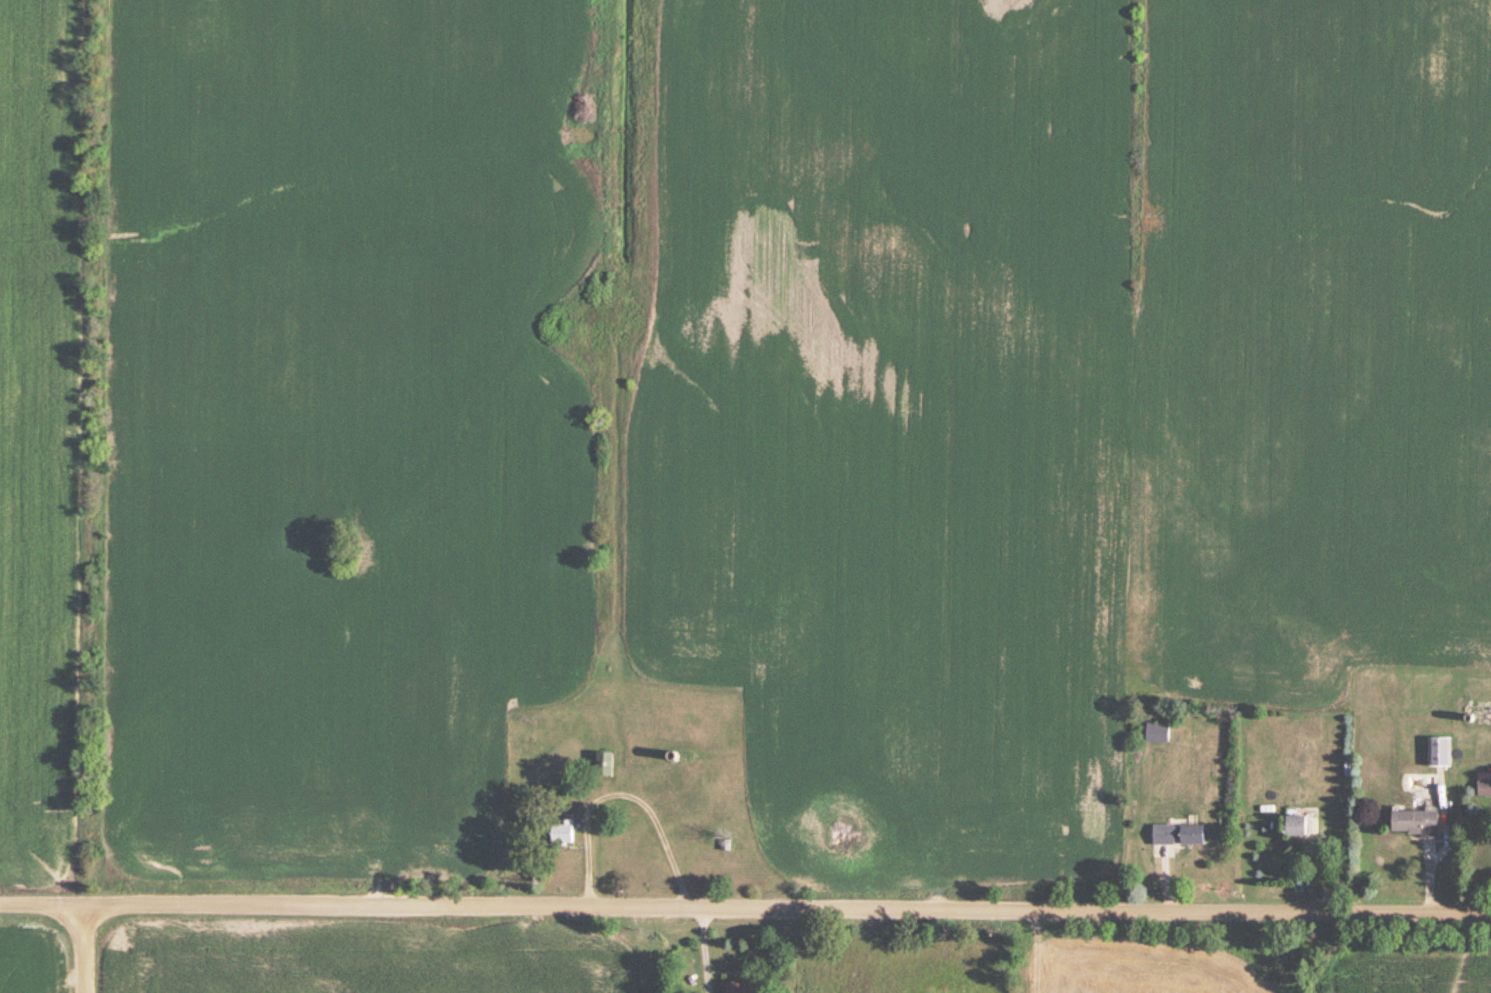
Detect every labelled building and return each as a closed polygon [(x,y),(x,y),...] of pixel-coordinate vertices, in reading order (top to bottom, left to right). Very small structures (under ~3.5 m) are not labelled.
[(1169,725),(1146,724),(1146,743),(1168,744),(1169,725)] [(1450,767),(1450,739),(1432,739),(1432,767),(1450,767)] [(596,776),(613,776),(613,752),(596,752),(596,776)] [(1490,798),(1490,775),(1477,775),(1477,798),(1490,798)] [(1437,838),(1437,812),(1391,812),(1391,833),(1410,833),(1410,838),(1437,838)] [(1305,816),(1286,816),(1286,837),(1305,837),(1305,816)] [(573,820),(551,820),(551,843),(573,843),(573,820)] [(1153,846),(1204,846),(1204,826),(1153,826),(1153,846)] [(727,992),(754,992),(754,984),(727,984),(727,992)]
